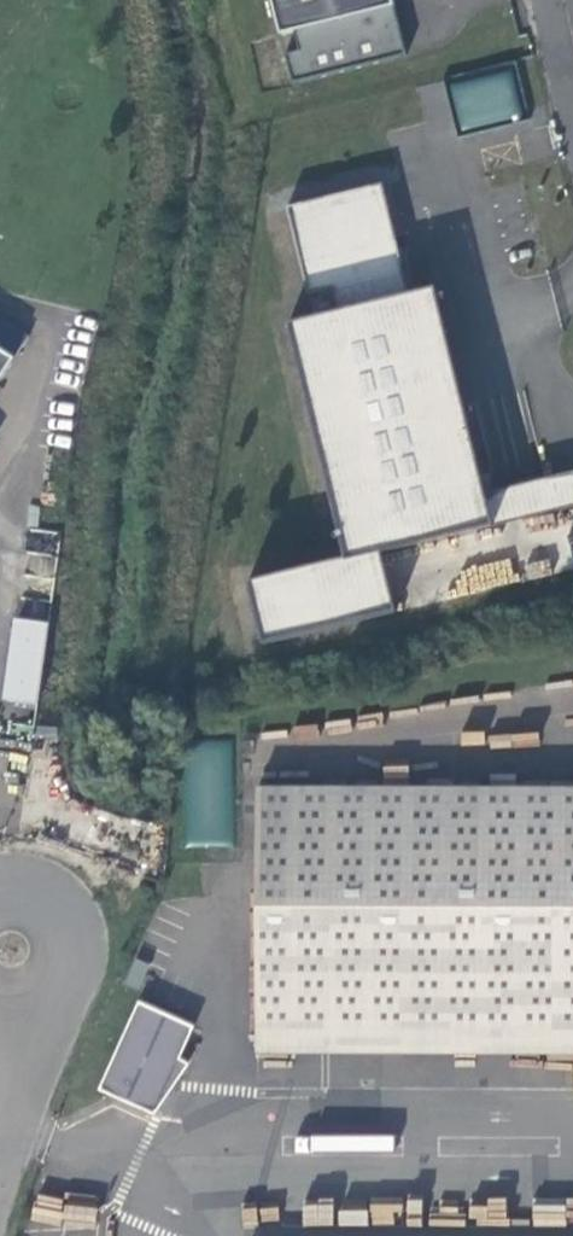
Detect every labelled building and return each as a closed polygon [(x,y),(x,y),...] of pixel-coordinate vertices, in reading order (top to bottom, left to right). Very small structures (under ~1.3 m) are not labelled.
[(395,7),(393,0),(271,0),(279,30),(294,26),(298,45),(284,49),(292,83),(407,55),(403,38),(395,41),(387,9),(395,7)] [(403,38),(395,7),(387,9),(395,41),(403,38)] [(513,70),(450,80),(457,128),(520,118),(513,70)] [(290,207),(311,296),(335,290),(340,312),(290,324),(347,559),(349,564),(386,555),(572,510),(572,507),(565,474),(489,493),(438,288),(412,294),(385,184),(290,207)] [(29,338),(0,320),(0,384),(29,338)] [(347,559),(251,583),(266,644),(400,612),(386,555),(349,564),(347,559)] [(37,705),(49,625),(18,621),(7,701),(37,705)] [(234,743),(185,741),(181,844),(230,846),(234,743)] [(259,786),(258,1025),(572,1028),(572,787),(259,786)] [(173,1073),(180,1059),(194,1028),(140,1003),(100,1090),(155,1115),(173,1073)] [(189,1065),(180,1059),(173,1073),(180,1077),(189,1065)]
